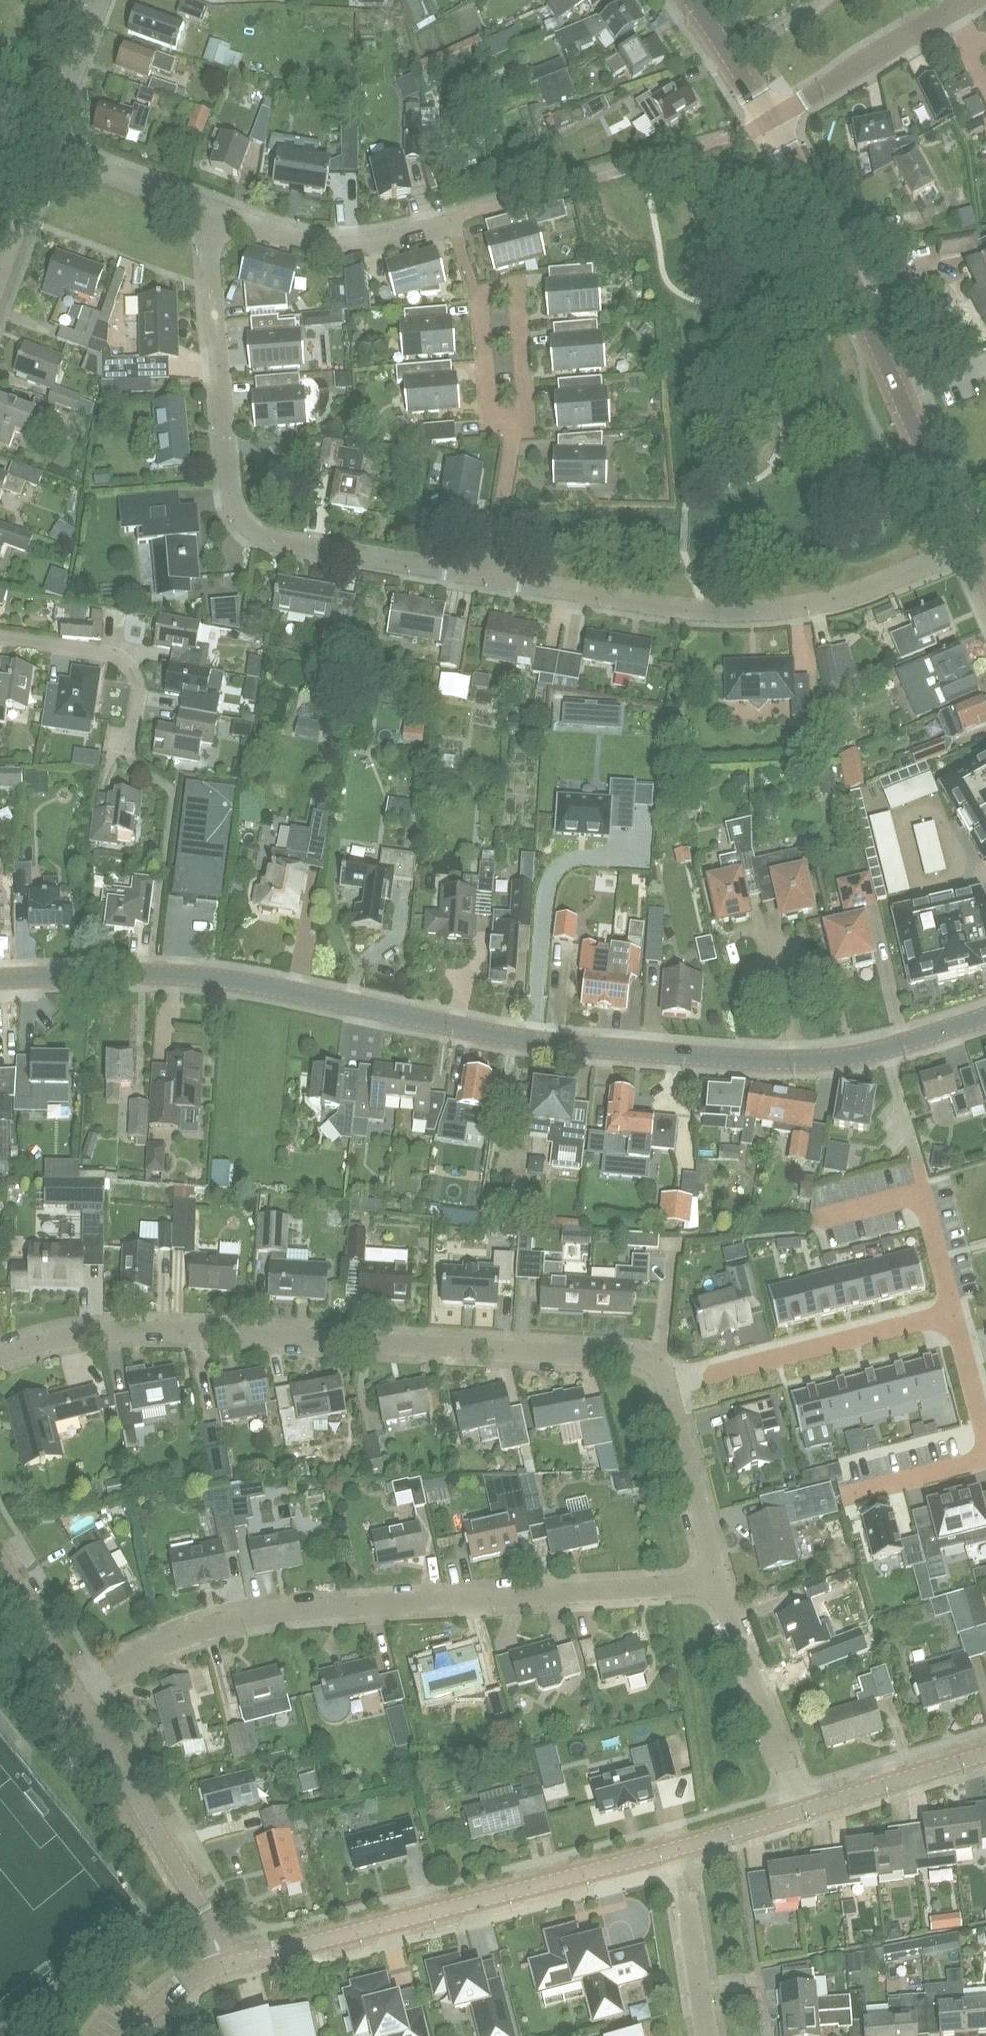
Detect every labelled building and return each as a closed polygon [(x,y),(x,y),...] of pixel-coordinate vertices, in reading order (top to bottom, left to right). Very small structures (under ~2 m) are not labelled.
[(424,0),(404,0),(413,22),(430,15),(424,0)] [(547,6),(557,20),(575,8),(572,3),(577,0),(555,0),(547,6)] [(634,0),(630,0),(601,21),(598,18),(583,25),(555,36),(562,52),(579,45),(582,51),(594,45),(592,41),(606,31),(616,44),(645,23),(640,15),(644,12),(643,10),(642,11),(634,0)] [(603,0),(585,0),(591,8),(603,0)] [(207,11),(182,2),(177,15),(202,24),(207,11)] [(138,8),(128,33),(175,51),(184,26),(138,8)] [(513,17),(516,27),(534,23),(531,12),(513,17)] [(516,29),(485,43),(492,59),(523,46),(516,29)] [(478,37),(420,63),(425,73),(421,75),(428,89),(444,82),(441,75),(437,77),(434,71),(437,70),(438,73),(446,69),(444,66),(483,48),(478,37)] [(633,78),(667,57),(655,38),(639,47),(637,44),(605,63),(613,76),(626,68),(633,78)] [(176,61),(168,58),(142,49),(141,51),(125,45),(116,68),(148,80),(152,68),(171,75),(176,61)] [(209,47),(205,60),(224,66),(228,53),(209,47)] [(532,71),(537,82),(539,88),(568,77),(561,60),(532,71)] [(952,113),(933,75),(916,83),(935,122),(952,113)] [(575,94),(568,77),(539,88),(546,105),(575,94)] [(960,78),(955,90),(973,85),(960,78)] [(177,90),(178,89),(153,81),(149,90),(160,94),(183,102),(186,93),(177,90)] [(637,102),(651,125),(659,137),(672,128),(670,124),(679,118),(678,116),(684,112),(685,114),(696,107),(695,105),(699,103),(692,93),(689,95),(682,84),(669,93),(667,90),(653,99),(650,94),(637,102)] [(155,108),(160,94),(141,88),(137,101),(155,108)] [(974,119),(985,113),(977,98),(966,104),(974,119)] [(266,99),(250,140),(265,145),(272,102),(266,99)] [(142,136),(150,113),(135,108),(133,112),(121,108),(120,111),(103,106),(95,130),(126,140),(129,131),(142,136)] [(201,135),(202,134),(210,112),(196,107),(187,130),(201,135)] [(407,118),(406,118),(406,158),(420,157),(420,107),(407,107),(407,118)] [(423,115),(423,154),(435,153),(435,114),(423,115)] [(853,125),(854,128),(850,128),(852,140),(856,139),(858,150),(887,144),(897,163),(901,160),(900,157),(905,154),(899,141),(895,142),(891,118),(853,125)] [(342,124),(342,173),(358,173),(358,124),(342,124)] [(238,177),(249,147),(244,145),(247,138),(231,132),(229,137),(215,132),(208,150),(215,153),(210,166),(238,177)] [(934,186),(916,152),(914,148),(921,144),(916,134),(908,139),(899,141),(905,154),(900,157),(901,160),(897,163),(895,164),(913,198),(934,186)] [(280,154),(274,187),(325,196),(331,162),(280,154)] [(402,157),(394,159),(393,154),(371,159),(381,201),(411,194),(402,157)] [(529,228),(524,213),(485,223),(489,239),(485,240),(494,271),(540,258),(531,228),(529,228)] [(982,242),(977,233),(936,240),(940,259),(966,255),(968,259),(965,260),(983,295),(974,299),(983,316),(985,314),(985,240),(982,242)] [(294,264),(248,251),(240,282),(243,283),(246,312),(287,308),(286,294),(294,264)] [(436,253),(390,265),(398,296),(419,291),(421,296),(440,294),(439,285),(444,284),(436,253)] [(102,271),(80,262),(57,254),(43,291),(60,298),(64,288),(69,290),(92,299),(102,271)] [(549,285),(545,285),(548,317),(596,313),(592,267),(548,270),(549,285)] [(370,310),(368,270),(345,271),(347,298),(348,312),(370,310)] [(175,297),(157,298),(156,291),(145,291),(145,298),(140,298),(141,360),(176,359),(175,297)] [(348,312),(347,298),(332,299),(333,313),(343,312),(348,312)] [(86,351),(100,314),(84,309),(75,333),(62,328),(58,340),(86,351)] [(405,324),(403,324),(406,358),(454,354),(451,322),(447,322),(446,309),(403,312),(405,324)] [(344,325),(343,312),(333,313),(330,313),(331,326),(344,325)] [(101,315),(100,314),(86,351),(102,356),(103,382),(151,381),(137,381),(136,359),(112,359),(112,351),(107,345),(92,339),(101,315)] [(278,317),(250,319),(251,338),(247,338),(250,370),(299,366),(295,321),(278,322),(278,317)] [(554,341),(550,341),(553,373),(600,369),(597,322),(553,326),(554,341)] [(310,357),(324,358),(325,331),(311,330),(310,357)] [(15,372),(29,377),(28,381),(35,384),(37,380),(54,386),(63,359),(25,345),(15,372)] [(81,353),(77,369),(90,372),(94,356),(81,353)] [(452,378),(451,363),(395,368),(397,383),(408,382),(411,414),(458,410),(456,378),(452,378)] [(252,397),(255,428),(302,424),(298,376),(255,379),(256,396),(252,397)] [(558,397),(554,397),(557,429),(605,425),(601,378),(557,382),(558,397)] [(152,394),(151,381),(103,382),(103,383),(101,383),(101,394),(152,394)] [(78,411),(83,396),(55,386),(49,400),(78,411)] [(55,412),(57,407),(35,399),(31,411),(1,399),(0,401),(0,427),(25,437),(31,422),(55,431),(61,414),(55,412)] [(158,468),(189,465),(184,401),(152,404),(158,468)] [(422,426),(423,444),(455,441),(454,423),(422,426)] [(558,453),(554,453),(553,485),(601,485),(602,434),(557,438),(558,453)] [(343,445),(324,442),(324,441),(319,466),(338,470),(343,445)] [(371,484),(359,482),(364,456),(346,453),(342,478),(337,478),(331,508),(366,514),(371,484)] [(25,484),(38,488),(43,473),(12,462),(7,479),(0,477),(0,498),(3,491),(20,497),(25,484)] [(440,513),(472,518),(480,471),(448,466),(440,513)] [(193,517),(193,515),(181,517),(181,516),(176,517),(175,512),(153,514),(151,498),(121,501),(123,532),(135,531),(137,544),(168,541),(169,558),(165,558),(167,581),(171,581),(172,593),(187,592),(185,580),(194,579),(191,540),(195,539),(194,524),(189,525),(189,517),(193,517)] [(60,522),(50,537),(66,547),(76,532),(60,522)] [(4,544),(24,551),(28,549),(33,535),(0,523),(0,555),(4,544)] [(328,621),(332,594),(333,589),(278,580),(273,612),(328,621)] [(456,668),(463,623),(442,620),(444,608),(395,600),(389,633),(437,641),(436,646),(443,648),(440,665),(456,668)] [(949,630),(945,621),(938,603),(906,616),(911,628),(891,636),(901,662),(937,647),(933,638),(949,630)] [(873,613),(878,625),(896,617),(891,605),(873,613)] [(83,621),(83,610),(59,609),(58,620),(83,621)] [(103,640),(105,613),(92,612),(92,623),(64,622),(63,638),(103,640)] [(529,673),(554,678),(559,654),(535,650),(538,628),(503,622),(504,618),(490,616),(484,653),(531,661),(529,673)] [(181,651),(179,666),(179,667),(204,672),(204,671),(208,647),(196,645),(199,625),(155,617),(152,631),(155,636),(153,646),(181,651)] [(350,629),(351,624),(335,622),(331,646),(356,651),(359,631),(350,629)] [(586,632),(582,658),(581,660),(617,666),(615,676),(645,681),(651,643),(586,632)] [(957,646),(927,659),(896,672),(906,694),(967,668),(957,646)] [(857,678),(855,668),(836,672),(831,649),(818,652),(827,695),(840,690),(840,689),(853,684),(852,679),(857,678)] [(578,682),(581,660),(582,658),(559,654),(554,678),(578,682)] [(12,661),(1,660),(0,670),(0,722),(4,723),(7,707),(27,710),(33,668),(22,667),(22,663),(12,661)] [(792,677),(791,661),(761,662),(761,666),(725,667),(727,701),(746,700),(757,711),(768,700),(791,699),(792,717),(809,717),(807,677),(792,677)] [(211,672),(204,671),(204,672),(179,667),(179,666),(170,665),(165,693),(192,698),(190,710),(216,714),(219,694),(207,692),(211,672)] [(977,691),(967,668),(906,694),(916,718),(977,691)] [(47,687),(44,711),(41,727),(54,729),(56,716),(72,719),(72,721),(93,724),(96,703),(94,703),(96,686),(85,685),(87,672),(74,670),(72,682),(61,681),(60,689),(47,687)] [(846,698),(827,705),(833,722),(852,714),(846,698)] [(985,712),(985,711),(985,701),(981,701),(980,699),(953,709),(940,714),(938,719),(945,739),(951,741),(964,736),(963,734),(985,726),(985,714),(985,712)] [(596,728),(597,708),(597,704),(585,703),(585,707),(565,706),(564,726),(596,728)] [(213,744),(218,719),(180,712),(177,729),(159,726),(155,754),(199,761),(202,742),(213,744)] [(425,732),(425,731),(404,729),(402,746),(426,749),(427,732),(425,732)] [(518,731),(517,744),(536,745),(537,731),(518,731)] [(915,766),(947,754),(942,739),(909,752),(915,766)] [(853,749),(841,753),(847,788),(859,784),(853,750),(853,749)] [(975,760),(977,764),(942,784),(960,815),(958,816),(970,837),(972,836),(985,861),(985,754),(975,760)] [(925,763),(917,766),(920,776),(929,772),(925,763)] [(920,776),(917,766),(907,770),(911,779),(920,776)] [(0,770),(0,787),(22,787),(22,770),(0,770)] [(911,779),(907,770),(898,774),(902,783),(911,779)] [(902,783),(898,774),(889,777),(892,787),(902,783)] [(892,787),(889,777),(879,781),(883,791),(892,787)] [(609,834),(611,806),(634,808),(636,780),(611,778),(610,798),(559,795),(557,831),(609,834)] [(221,900),(235,789),(187,782),(173,894),(221,900)] [(139,819),(142,795),(116,791),(114,802),(109,802),(107,813),(95,812),(91,841),(117,844),(118,832),(133,834),(135,818),(139,819)] [(418,801),(393,798),(390,820),(415,824),(418,801)] [(858,821),(868,818),(865,809),(855,811),(858,821)] [(308,850),(324,853),(325,853),(328,815),(314,813),(311,833),(292,829),(288,854),(272,851),(270,865),(273,865),(270,885),(265,885),(264,890),(257,889),(255,902),(260,903),(259,908),(296,914),(308,850)] [(867,859),(877,857),(875,847),(865,850),(867,859)] [(412,881),(416,855),(386,851),(384,867),(343,862),(340,886),(365,889),(363,906),(357,906),(354,926),(380,929),(385,892),(391,893),(393,878),(412,881)] [(812,909),(803,869),(801,869),(797,851),(754,861),(752,852),(751,852),(760,892),(776,888),(782,916),(812,909)] [(759,892),(760,892),(751,852),(720,859),(724,877),(709,880),(719,921),(748,914),(742,886),(757,883),(759,892)] [(869,869),(879,867),(877,857),(867,859),(869,869)] [(582,920),(584,868),(539,867),(538,919),(582,920)] [(872,879),(882,877),(879,867),(869,869),(872,879)] [(14,876),(13,876),(12,884),(15,884),(15,896),(27,896),(27,874),(14,875),(14,876)] [(856,968),(873,963),(860,908),(874,905),(867,876),(840,882),(850,921),(827,926),(835,961),(853,957),(856,968)] [(147,925),(152,880),(134,877),(133,891),(114,889),(113,901),(109,901),(107,911),(100,910),(98,929),(105,929),(105,933),(115,934),(115,931),(134,933),(135,924),(147,925)] [(30,929),(62,928),(62,927),(72,927),(72,907),(62,907),(59,907),(58,879),(45,879),(45,894),(31,894),(31,907),(29,907),(30,929)] [(516,974),(517,951),(528,952),(532,884),(532,880),(522,879),(522,884),(512,884),(509,927),(507,927),(508,915),(496,914),(494,941),(490,941),(489,955),(493,955),(492,973),(491,983),(507,984),(508,974),(516,974)] [(471,941),(474,892),(443,890),(441,914),(427,913),(426,934),(439,934),(439,939),(471,941)] [(985,966),(985,902),(980,892),(952,898),(952,896),(928,901),(929,903),(894,911),(910,983),(935,978),(935,980),(937,979),(938,983),(956,979),(955,975),(981,970),(980,968),(985,966)] [(664,910),(648,909),(645,962),(661,963),(664,910)] [(611,948),(608,975),(604,1008),(626,1011),(630,978),(636,979),(643,925),(630,923),(627,950),(611,948)] [(604,1008),(608,975),(592,973),(595,946),(583,945),(579,972),(586,973),(582,1006),(604,1008)] [(728,946),(719,948),(724,966),(733,963),(728,946)] [(701,976),(665,974),(662,1014),(689,1015),(690,1003),(699,1004),(701,976)] [(153,1067),(149,1127),(178,1129),(179,1109),(198,1110),(202,1058),(194,1057),(192,1053),(180,1053),(177,1056),(170,1056),(169,1068),(153,1067)] [(131,1085),(132,1055),(106,1054),(106,1102),(118,1102),(118,1085),(131,1085)] [(16,1078),(16,1113),(47,1113),(47,1104),(67,1104),(67,1056),(31,1056),(31,1078),(16,1078)] [(401,1100),(404,1068),(376,1065),(373,1087),(358,1085),(354,1119),(384,1122),(386,1098),(401,1100)] [(354,1119),(358,1085),(358,1082),(343,1080),(344,1068),(326,1066),(326,1069),(314,1068),(311,1101),(323,1103),(322,1107),(340,1109),(339,1115),(328,1123),(342,1139),(352,1140),(354,1119)] [(433,1071),(404,1068),(401,1100),(415,1101),(413,1121),(426,1122),(425,1130),(435,1131),(443,1106),(445,1095),(430,1093),(433,1071)] [(949,1096),(953,1106),(956,1119),(972,1114),(973,1118),(983,1115),(975,1087),(955,1093),(949,1070),(919,1079),(926,1103),(949,1096)] [(485,1128),(488,1109),(484,1109),(489,1075),(463,1071),(460,1092),(457,1092),(453,1119),(465,1121),(465,1125),(485,1128)] [(742,1131),(750,1084),(701,1081),(699,1115),(726,1117),(726,1130),(742,1131)] [(580,1157),(583,1125),(570,1123),(574,1087),(534,1082),(528,1133),(547,1136),(546,1143),(556,1144),(555,1154),(580,1157)] [(773,1122),(779,1089),(750,1084),(742,1131),(740,1143),(750,1145),(754,1119),(773,1122)] [(834,1124),(869,1130),(875,1092),(840,1086),(834,1124)] [(815,1095),(779,1089),(773,1122),(774,1122),(773,1131),(794,1135),(789,1160),(804,1162),(815,1095)] [(673,1150),(676,1120),(638,1117),(638,1111),(634,1107),(631,1107),(632,1094),(610,1091),(605,1134),(608,1135),(606,1154),(625,1156),(625,1158),(647,1160),(649,1148),(673,1150)] [(10,1124),(11,1099),(0,1099),(0,1124),(10,1124)] [(131,1101),(129,1137),(136,1137),(136,1145),(146,1146),(146,1138),(148,1139),(150,1102),(131,1101)] [(325,1122),(317,1128),(328,1144),(336,1139),(325,1122)] [(457,1173),(458,1136),(440,1135),(438,1172),(457,1173)] [(849,1145),(828,1142),(824,1170),(845,1173),(849,1145)] [(164,1174),(166,1145),(147,1144),(146,1173),(164,1174)] [(741,1148),(725,1147),(720,1146),(719,1161),(739,1161),(741,1148)] [(522,1158),(521,1174),(540,1174),(540,1158),(522,1158)] [(211,1168),(209,1183),(228,1185),(230,1169),(211,1168)] [(104,1255),(105,1190),(111,1191),(111,1180),(118,1181),(118,1173),(106,1172),(107,1170),(80,1170),(80,1180),(45,1179),(44,1206),(68,1206),(68,1215),(82,1215),(82,1249),(29,1248),(29,1263),(13,1264),(13,1293),(31,1293),(31,1286),(83,1287),(83,1254),(104,1255)] [(438,1223),(459,1224),(461,1177),(439,1176),(438,1223)] [(801,1176),(799,1199),(812,1200),(814,1177),(801,1176)] [(195,1203),(195,1196),(207,1196),(207,1188),(196,1188),(196,1187),(175,1187),(175,1202),(174,1202),(173,1250),(186,1249),(194,1249),(195,1203)] [(421,1194),(417,1213),(435,1217),(439,1198),(421,1194)] [(659,1222),(690,1225),(691,1197),(661,1194),(659,1222)] [(324,1300),(326,1266),(284,1264),(285,1253),(287,1253),(289,1218),(259,1216),(256,1251),(273,1252),(270,1297),(324,1300)] [(154,1250),(171,1250),(171,1226),(160,1226),(159,1242),(141,1241),(140,1248),(124,1247),(122,1288),(152,1290),(154,1250)] [(349,1261),(366,1261),(367,1231),(349,1230),(349,1261)] [(659,1234),(626,1233),(626,1247),(659,1249),(659,1234)] [(881,1242),(882,1249),(893,1246),(891,1239),(881,1242)] [(236,1293),(238,1258),(240,1245),(221,1245),(220,1257),(194,1255),(194,1249),(186,1249),(185,1256),(192,1256),(190,1290),(236,1293)] [(747,1259),(743,1246),(723,1251),(726,1264),(747,1259)] [(852,1250),(853,1256),(864,1254),(862,1247),(852,1250)] [(361,1298),(409,1301),(411,1267),(406,1267),(407,1253),(386,1252),(385,1266),(363,1265),(361,1298)] [(925,1290),(915,1252),(885,1260),(895,1298),(925,1290)] [(586,1311),(588,1280),(560,1279),(561,1265),(550,1264),(550,1255),(531,1254),(529,1279),(543,1280),(542,1308),(586,1311)] [(823,1257),(824,1264),(835,1261),(833,1254),(823,1257)] [(495,1306),(495,1301),(496,1283),(509,1284),(511,1255),(495,1255),(494,1268),(456,1266),(447,1266),(445,1303),(495,1306)] [(616,1282),(588,1280),(586,1311),(588,1311),(588,1309),(614,1311),(614,1313),(631,1314),(633,1285),(647,1285),(649,1257),(633,1256),(632,1269),(617,1268),(616,1282)] [(895,1298),(885,1260),(856,1267),(866,1306),(895,1298)] [(341,1300),(353,1300),(352,1263),(341,1263),(341,1300)] [(866,1306),(856,1267),(827,1275),(837,1313),(866,1306)] [(720,1338),(736,1334),(735,1332),(751,1328),(746,1309),(758,1306),(748,1268),(729,1273),(735,1296),(721,1300),(722,1301),(696,1308),(704,1340),(720,1336),(720,1338)] [(837,1313),(827,1275),(798,1282),(808,1321),(837,1313)] [(808,1321),(798,1282),(768,1290),(778,1329),(808,1321)] [(949,1400),(938,1357),(908,1365),(919,1408),(949,1400)] [(919,1408),(908,1365),(879,1373),(890,1415),(919,1408)] [(174,1367),(145,1372),(144,1367),(126,1370),(130,1393),(114,1395),(114,1398),(116,1406),(121,1428),(123,1429),(144,1425),(141,1411),(181,1404),(174,1367)] [(213,1379),(219,1411),(222,1424),(267,1416),(259,1371),(213,1379)] [(890,1415),(879,1373),(850,1380),(861,1423),(890,1415)] [(340,1377),(324,1380),(291,1386),(295,1407),(279,1410),(286,1446),(314,1441),(314,1433),(314,1422),(329,1422),(328,1417),(347,1413),(340,1377)] [(861,1423),(850,1380),(821,1388),(832,1430),(861,1423)] [(384,1422),(430,1412),(424,1382),(377,1391),(384,1422)] [(502,1451),(529,1445),(523,1419),(511,1422),(504,1386),(453,1398),(457,1416),(461,1415),(464,1433),(496,1426),(502,1451)] [(54,1422),(100,1410),(116,1406),(114,1398),(98,1402),(95,1387),(48,1399),(46,1393),(8,1403),(24,1465),(62,1456),(54,1422)] [(832,1430),(821,1388),(791,1395),(802,1438),(832,1430)] [(584,1449),(597,1446),(602,1472),(619,1472),(606,1416),(587,1420),(581,1391),(531,1401),(537,1431),(578,1422),(584,1449)] [(771,1464),(763,1435),(779,1431),(772,1401),(735,1411),(738,1425),(727,1428),(730,1440),(724,1442),(729,1462),(735,1461),(738,1473),(771,1464)] [(201,1427),(207,1459),(211,1482),(232,1479),(227,1448),(223,1448),(218,1424),(201,1427)] [(935,1426),(924,1429),(926,1436),(937,1433),(935,1426)] [(926,1436),(924,1429),(914,1432),(915,1438),(926,1436)] [(365,1438),(372,1471),(385,1469),(379,1435),(365,1438)] [(877,1441),(866,1444),(868,1451),(879,1448),(877,1441)] [(868,1451),(866,1444),(856,1447),(857,1453),(868,1451)] [(836,1478),(843,1477),(840,1466),(833,1468),(836,1478)] [(518,1481),(519,1484),(529,1527),(546,1523),(535,1477),(518,1481)] [(411,1492),(415,1508),(428,1506),(421,1478),(410,1481),(409,1479),(393,1483),(396,1496),(411,1492)] [(783,1494),(789,1512),(813,1506),(815,1515),(838,1510),(832,1483),(783,1494)] [(529,1527),(519,1484),(499,1488),(505,1516),(464,1525),(472,1559),(517,1549),(514,1532),(529,1529),(529,1527)] [(985,1515),(978,1489),(961,1494),(961,1493),(953,1495),(966,1548),(985,1543),(985,1515)] [(966,1548),(953,1495),(944,1497),(944,1498),(928,1502),(934,1528),(917,1533),(918,1538),(925,1565),(929,1582),(946,1577),(939,1551),(965,1545),(966,1549),(966,1548)] [(243,1502),(230,1505),(235,1529),(248,1527),(243,1502)] [(227,1579),(223,1556),(240,1553),(235,1529),(230,1505),(213,1508),(219,1542),(186,1548),(187,1551),(171,1554),(178,1589),(227,1579)] [(763,1570),(796,1561),(783,1510),(751,1518),(763,1570)] [(900,1543),(892,1511),(862,1518),(873,1561),(901,1554),(905,1570),(925,1565),(918,1538),(900,1543)] [(378,1565),(424,1556),(415,1512),(414,1512),(416,1524),(373,1533),(370,1522),(369,1522),(378,1565)] [(590,1513),(546,1523),(548,1540),(552,1555),(597,1544),(590,1513)] [(256,1574),(302,1565),(293,1522),(292,1522),(294,1533),(251,1541),(248,1529),(247,1530),(256,1574)] [(94,1602),(127,1583),(104,1542),(112,1538),(103,1523),(72,1541),(80,1554),(70,1560),(94,1602)] [(830,1592),(825,1578),(825,1577),(802,1586),(808,1601),(830,1592)] [(962,1590),(973,1628),(985,1624),(985,1612),(978,1585),(962,1590)] [(981,1654),(973,1628),(962,1590),(945,1595),(965,1659),(966,1659),(981,1654)] [(826,1620),(818,1623),(810,1603),(777,1615),(787,1641),(792,1638),(799,1655),(831,1642),(831,1641),(837,1639),(830,1622),(826,1620)] [(646,1668),(638,1642),(635,1639),(626,1641),(625,1646),(596,1654),(592,1639),(579,1643),(586,1667),(597,1664),(601,1681),(622,1675),(629,1680),(644,1676),(646,1668)] [(518,1686),(536,1681),(538,1688),(544,1691),(561,1687),(565,1679),(579,1675),(572,1649),(557,1654),(553,1641),(509,1654),(518,1686)] [(484,1692),(482,1685),(472,1649),(418,1665),(428,1701),(455,1693),(457,1700),(485,1700),(492,1725),(510,1721),(501,1687),(484,1692)] [(399,1670),(398,1671),(379,1676),(374,1657),(319,1672),(324,1690),(318,1691),(324,1712),(324,1711),(326,1716),(331,1719),(336,1721),(337,1721),(340,1721),(341,1720),(342,1719),(346,1715),(348,1710),(348,1705),(347,1698),(382,1689),(386,1703),(406,1698),(399,1670)] [(966,1659),(965,1659),(913,1675),(924,1709),(976,1693),(966,1659)] [(826,1748),(882,1730),(873,1702),(895,1695),(886,1666),(871,1671),(873,1675),(858,1680),(863,1694),(856,1696),(859,1704),(817,1717),(826,1748)] [(241,1709),(286,1699),(278,1667),(234,1678),(241,1709)] [(169,1747),(183,1744),(186,1757),(207,1752),(204,1738),(199,1740),(187,1690),(191,1689),(188,1676),(163,1682),(166,1695),(157,1697),(169,1747)] [(228,1729),(234,1752),(236,1763),(254,1758),(246,1724),(228,1729)] [(633,1754),(638,1772),(592,1783),(600,1814),(618,1810),(619,1812),(635,1808),(635,1806),(653,1801),(647,1781),(655,1779),(656,1778),(657,1782),(674,1778),(666,1746),(633,1754)] [(293,1775),(297,1792),(315,1788),(311,1771),(293,1775)] [(208,1814),(259,1801),(252,1773),(201,1785),(208,1814)] [(537,1785),(513,1791),(512,1788),(480,1796),(482,1804),(465,1808),(473,1838),(523,1826),(520,1816),(544,1810),(537,1785)] [(965,1804),(966,1813),(949,1815),(950,1819),(954,1849),(981,1845),(980,1840),(985,1839),(985,1802),(965,1804)] [(263,1813),(266,1825),(291,1819),(288,1807),(263,1813)] [(954,1849),(950,1819),(949,1815),(934,1817),(934,1821),(921,1823),(922,1829),(911,1831),(915,1863),(928,1861),(929,1869),(956,1865),(954,1849)] [(404,1846),(416,1843),(410,1818),(396,1822),(397,1826),(348,1838),(356,1869),(406,1856),(404,1846)] [(294,1831),(291,1819),(266,1825),(268,1837),(259,1839),(272,1889),(302,1882),(289,1832),(294,1831)] [(917,1875),(915,1863),(911,1831),(910,1826),(888,1829),(889,1837),(872,1840),(872,1843),(876,1874),(904,1870),(904,1877),(917,1875)] [(877,1877),(876,1874),(872,1843),(844,1847),(844,1848),(833,1850),(838,1887),(852,1885),(851,1881),(877,1877)] [(838,1887),(833,1850),(810,1853),(811,1861),(794,1864),(795,1867),(799,1898),(827,1894),(826,1889),(838,1887)] [(799,1898),(795,1867),(767,1871),(768,1877),(755,1879),(759,1911),(774,1909),(773,1905),(799,1902),(799,1898)] [(579,1943),(575,1927),(548,1934),(554,1958),(532,1963),(538,1985),(566,1978),(567,1983),(584,1979),(595,2020),(622,2013),(615,1985),(650,1977),(643,1949),(606,1959),(600,1938),(579,1943)] [(457,1957),(428,1965),(436,1994),(450,1990),(455,2009),(473,2004),(477,2018),(506,2011),(499,1982),(484,1986),(479,1967),(461,1972),(457,1957)] [(851,2010),(849,1996),(816,1999),(814,1981),(813,1981),(812,1970),(782,1973),(784,1987),(780,1988),(783,2016),(851,2010)] [(353,1984),(354,1990),(345,1992),(356,2034),(372,2030),(373,2035),(425,2035),(419,2013),(402,2017),(397,1996),(390,1998),(385,1976),(353,1984)] [(964,2003),(962,1982),(950,1984),(950,1992),(925,1994),(928,2035),(940,2034),(940,2035),(942,2035),(967,2034),(964,2003)] [(889,2019),(865,2021),(862,1991),(849,1992),(851,2010),(852,2023),(853,2035),(890,2035),(889,2019)] [(928,2035),(925,1994),(899,1997),(899,2000),(888,2001),(889,2019),(890,2035),(922,2035),(928,2035)] [(964,2003),(967,2034),(985,2032),(985,2001),(964,2003)] [(308,2005),(272,2013),(273,2021),(261,2028),(262,2030),(252,2035),(315,2035),(308,2005)] [(852,2023),(851,2010),(783,2016),(784,2029),(780,2029),(781,2035),(819,2035),(819,2026),(852,2023)] [(494,2035),(509,2035),(508,2022),(493,2023),(494,2035)]
